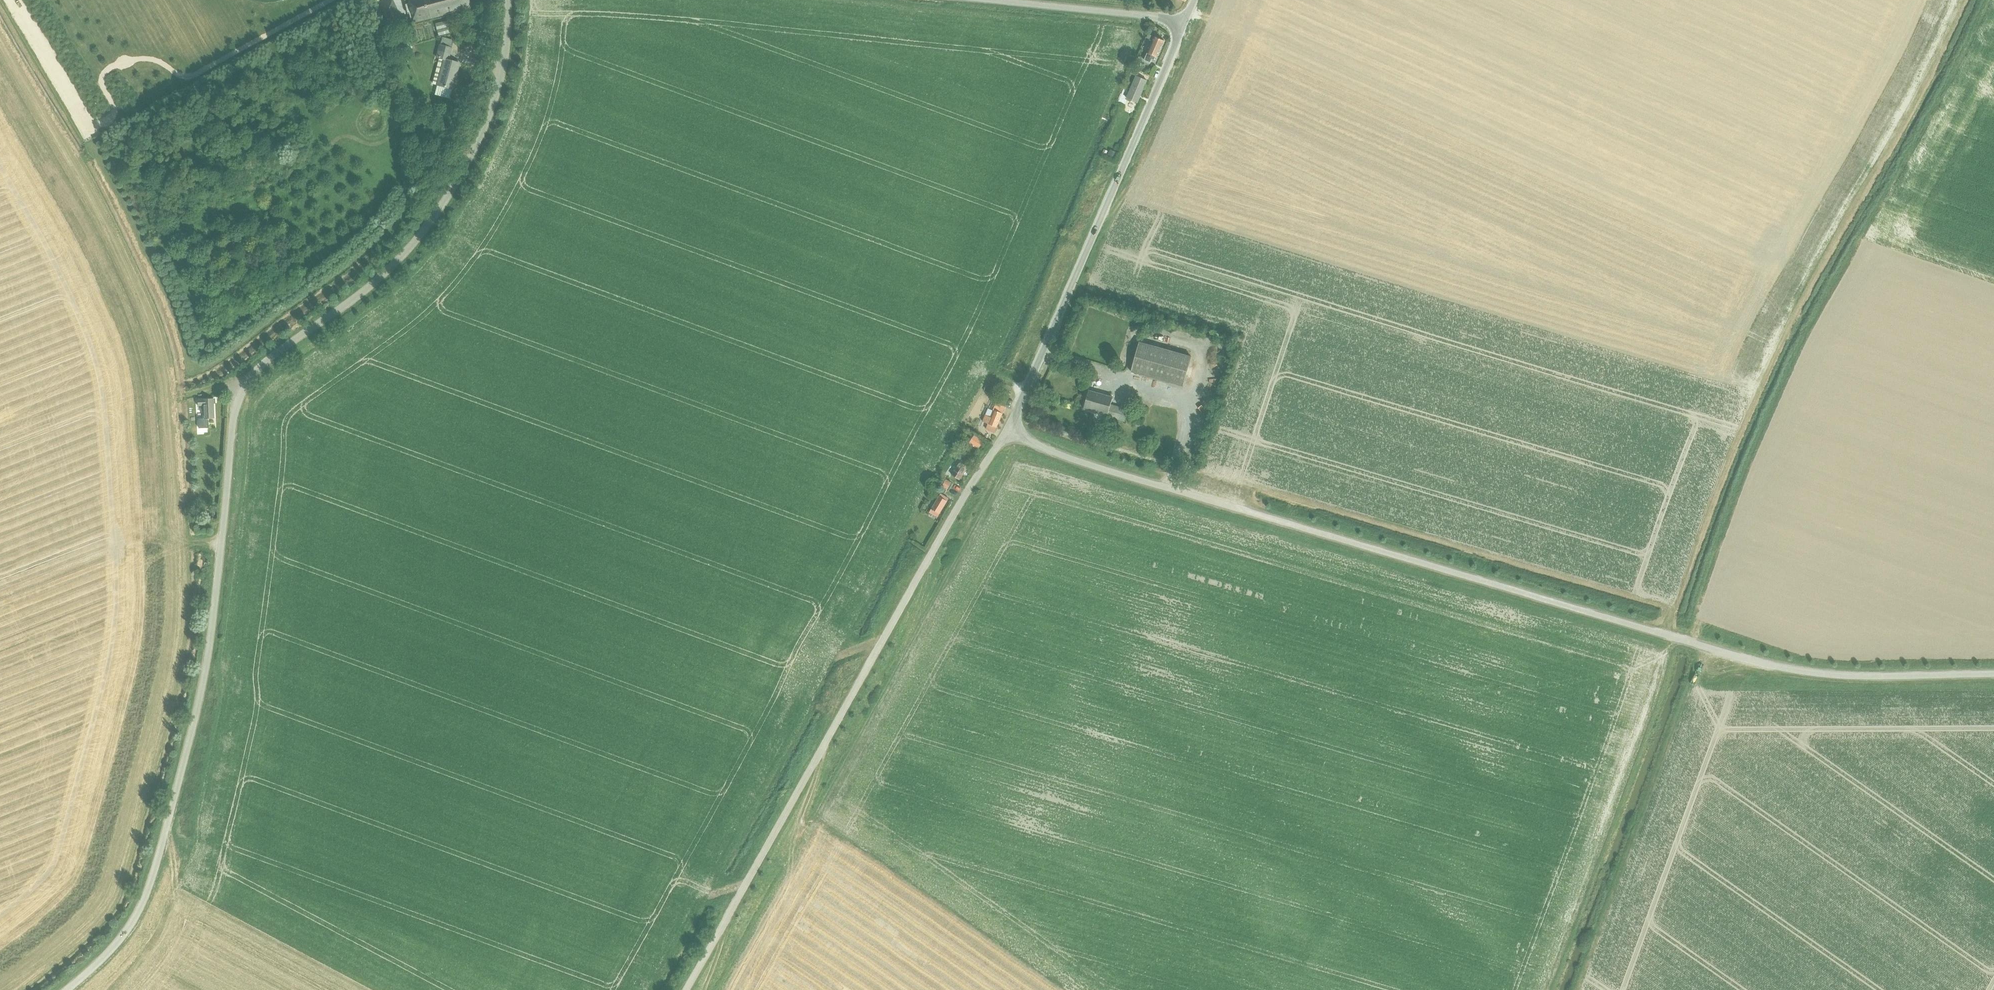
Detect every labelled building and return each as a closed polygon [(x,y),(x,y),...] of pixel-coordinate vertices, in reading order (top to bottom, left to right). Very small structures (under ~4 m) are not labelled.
[(393,0),(381,6),(390,27),(407,23),(406,17),(401,18),(393,0)] [(472,7),(470,0),(408,0),(414,21),(472,7)] [(447,21),(435,23),(436,29),(438,35),(450,32),(448,26),(447,21)] [(408,32),(395,35),(398,46),(404,45),(406,50),(412,49),(411,43),(408,32)] [(1157,57),(1164,41),(1164,40),(1154,36),(1148,34),(1143,45),(1149,47),(1144,59),(1150,62),(1152,58),(1154,59),(1155,56),(1157,57)] [(452,89),(459,63),(448,60),(451,48),(440,45),(437,57),(439,58),(432,84),(452,89)] [(1136,76),(1131,87),(1126,98),(1137,103),(1147,80),(1140,78),(1143,71),(1133,68),(1131,74),(1136,76)] [(1110,149),(1107,155),(1114,158),(1117,152),(1110,149)] [(1183,384),(1191,355),(1138,341),(1130,370),(1183,384)] [(1119,406),(1111,403),(1112,397),(1089,390),(1084,408),(1116,417),(1119,406)] [(206,418),(214,418),(213,399),(197,399),(197,406),(203,405),(203,415),(198,415),(199,427),(206,427),(206,418)] [(997,428),(1005,407),(996,403),(993,410),(991,417),(986,415),(983,421),(997,428)] [(975,434),(969,442),(979,448),(984,440),(975,434)] [(960,480),(969,466),(961,461),(952,475),(960,480)] [(937,517),(940,513),(949,498),(941,494),(929,512),(937,517)]
